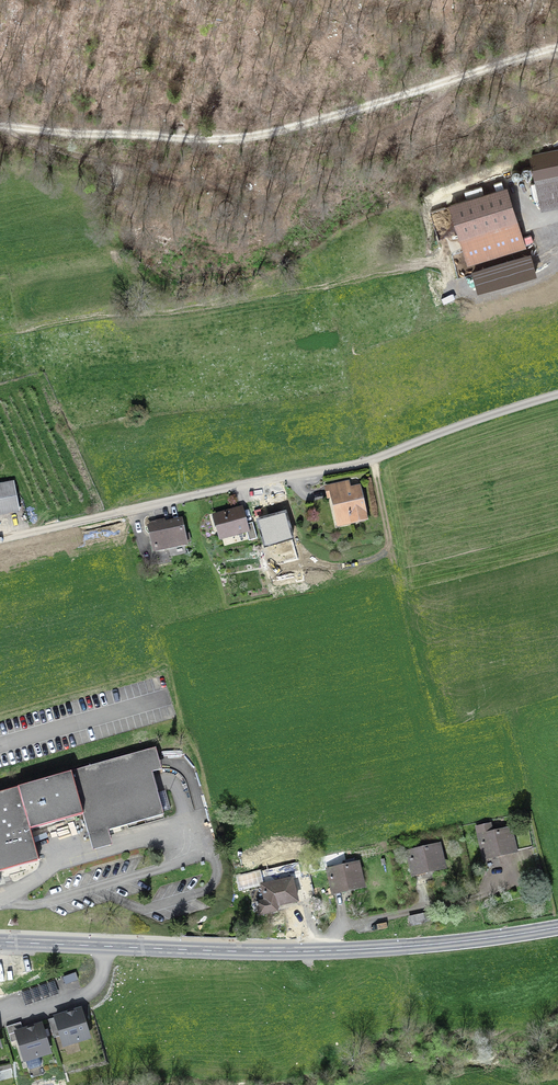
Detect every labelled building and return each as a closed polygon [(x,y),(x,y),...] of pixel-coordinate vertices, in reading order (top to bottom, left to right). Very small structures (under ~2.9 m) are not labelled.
[(531,157),(543,208),(557,205),(557,151),(531,157)] [(530,168),(527,166),(524,167),(522,169),(522,173),(524,175),(527,176),(530,174),(531,171),(530,168)] [(524,246),(506,188),(450,206),(468,263),(524,246)] [(0,485),(0,514),(19,511),(13,483),(0,485)] [(352,522),(366,519),(359,489),(347,492),(345,484),(329,487),(337,518),(350,515),(352,522)] [(215,515),(222,538),(246,531),(249,541),(257,539),(252,523),(245,525),(240,508),(215,515)] [(155,551),(167,549),(166,546),(185,542),(180,520),(165,523),(164,520),(157,522),(157,525),(150,526),(155,551)] [(39,861),(30,829),(83,814),(89,836),(164,815),(146,750),(0,792),(0,872),(39,861)] [(504,853),(514,851),(514,849),(510,831),(510,829),(492,833),(490,823),(478,826),(485,856),(497,853),(498,857),(505,855),(504,853)] [(528,827),(510,831),(514,849),(531,846),(532,847),(528,827)] [(409,852),(413,872),(426,869),(426,871),(430,870),(431,872),(433,871),(433,869),(443,867),(438,845),(409,852)] [(345,887),(346,889),(363,885),(358,864),(355,864),(354,859),(346,861),(347,866),(328,870),(333,890),(345,887)] [(298,862),(301,877),(310,875),(307,860),(298,862)] [(261,870),(235,876),(239,891),(265,885),(261,870)] [(277,910),(278,904),(297,900),(292,879),(262,886),(265,900),(256,902),(259,915),(277,910)] [(427,913),(409,917),(411,923),(424,920),(424,922),(429,921),(427,913)] [(66,984),(78,980),(75,973),(64,977),(66,984)] [(64,1044),(88,1037),(80,1010),(48,1019),(54,1038),(61,1035),(64,1044)] [(41,1025),(23,1030),(21,1022),(6,1027),(11,1042),(19,1040),(28,1068),(31,1069),(40,1066),(41,1064),(39,1055),(49,1052),(41,1025)]
